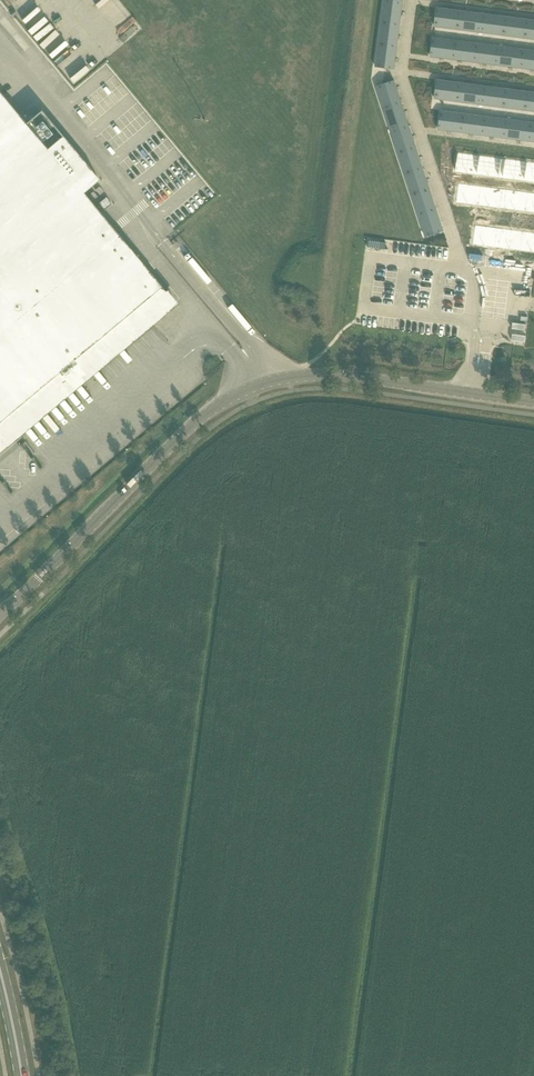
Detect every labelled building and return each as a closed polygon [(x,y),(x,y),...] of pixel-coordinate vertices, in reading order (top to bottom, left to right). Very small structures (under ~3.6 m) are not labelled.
[(400,26),(403,4),(384,2),(381,23),(400,26)] [(457,30),(460,11),(437,8),(435,27),(457,30)] [(457,30),(479,33),(481,14),(460,11),(457,30)] [(484,33),(505,36),(508,17),(486,14),(484,33)] [(529,20),(508,17),(505,36),(527,39),(529,20)] [(398,47),(400,26),(381,23),(379,45),(398,47)] [(431,57),(453,60),(456,41),(433,38),(431,57)] [(453,60),(475,62),(477,44),(456,41),(453,60)] [(496,65),(499,46),(477,44),(475,62),(496,65)] [(395,70),(398,47),(379,45),(376,67),(395,70)] [(504,47),(501,66),(523,69),(525,50),(504,47)] [(523,69),(533,70),(533,51),(525,50),(523,69)] [(435,99),(457,102),(460,83),(438,80),(435,99)] [(383,108),(402,102),(395,81),(376,87),(383,108)] [(479,105),(481,86),(460,83),(457,102),(479,105)] [(508,89),(486,87),(484,106),(505,108),(508,89)] [(527,111),(529,92),(508,89),(505,108),(527,111)] [(13,439),(157,318),(175,303),(168,294),(170,292),(167,289),(165,291),(83,193),(99,180),(41,110),(26,124),(0,93),(0,450),(13,439)] [(383,108),(390,129),(408,123),(402,102),(383,108)] [(439,130),(461,133),(463,114),(441,111),(439,130)] [(485,117),(463,114),(461,133),(483,136),(485,117)] [(506,120),(485,117),(483,136),(504,138),(506,120)] [(512,120),(509,139),(531,142),(533,123),(512,120)] [(410,128),(408,123),(390,129),(392,134),(410,128)] [(398,154),(417,148),(410,128),(392,134),(398,154)] [(423,169),(417,148),(398,154),(405,175),(423,169)] [(430,189),(423,169),(405,175),(412,195),(430,189)] [(444,231),(430,189),(412,195),(426,237),(444,231)] [(99,203),(105,210),(112,204),(106,197),(104,199),(103,198),(101,200),(101,201),(99,203)] [(386,243),(369,241),(368,247),(385,249),(386,243)]
